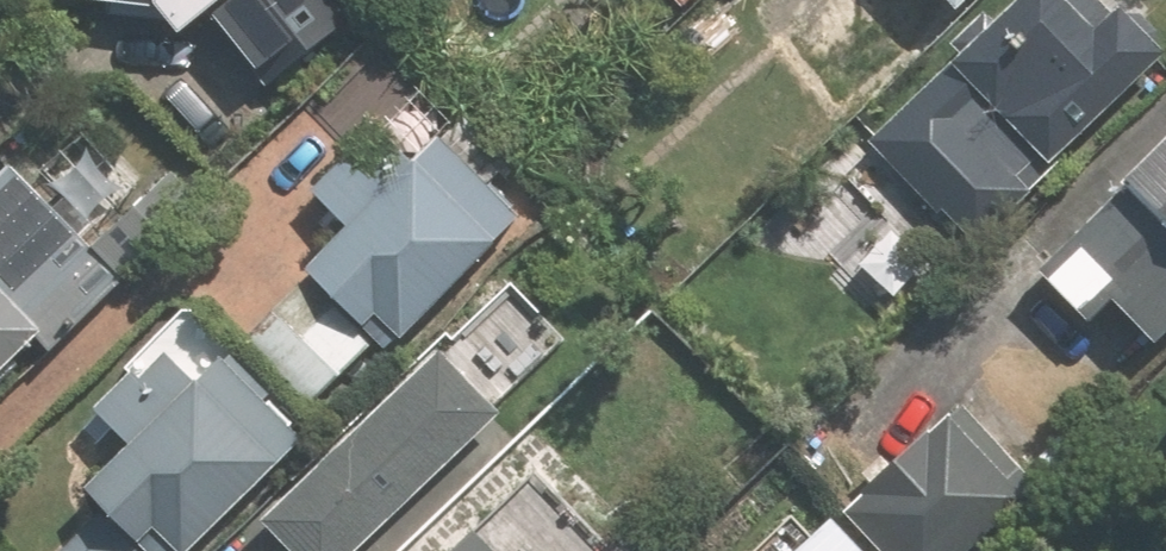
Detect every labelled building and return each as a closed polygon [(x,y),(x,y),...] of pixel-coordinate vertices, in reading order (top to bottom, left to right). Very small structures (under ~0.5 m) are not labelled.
[(201,3),(267,99),(357,29),(337,0),(161,0),(201,3)] [(971,0),(853,0),(911,59),(971,0)] [(1141,0),(1020,0),(1016,4),(1013,0),(1002,0),(966,34),(975,44),(885,129),(987,236),(1165,68),(1165,26),(1141,0)] [(408,330),(542,213),(505,170),(536,143),(492,93),(445,134),(417,102),(328,180),(359,216),(316,254),(375,321),(389,308),(408,330)] [(35,146),(0,181),(0,373),(42,331),(59,348),(197,211),(160,173),(111,222),(35,146)] [(1055,257),(1106,309),(1123,292),(1165,336),(1165,147),(1055,257)] [(94,485),(110,502),(56,550),(204,550),(331,437),(244,341),(219,364),(180,320),(102,390),(146,438),(94,485)] [(458,333),(273,518),(305,550),(372,550),(525,399),(458,333)] [(977,385),(866,502),(918,550),(976,550),(1059,463),(977,385)] [(775,550),(892,550),(846,507),(829,525),(805,501),(765,542),(775,550)] [(495,520),(462,550),(525,550),(495,520)]
